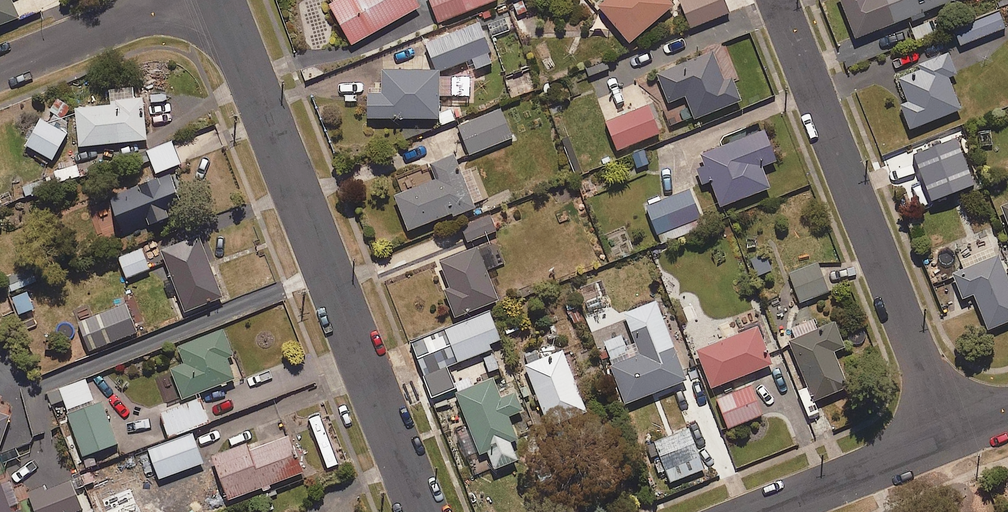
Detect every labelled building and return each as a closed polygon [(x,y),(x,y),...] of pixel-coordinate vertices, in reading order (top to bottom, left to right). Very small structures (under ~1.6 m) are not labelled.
[(21,18),(13,0),(0,0),(0,26),(21,18)] [(417,0),(332,0),(329,2),(353,45),(421,7),(417,0)] [(498,0),(429,0),(438,23),(498,0)] [(678,4),(674,0),(607,0),(599,6),(631,44),(678,4)] [(730,0),(679,0),(690,30),(735,14),(730,0)] [(855,41),(908,20),(909,23),(922,18),(921,14),(956,0),(838,0),(855,41)] [(997,12),(952,30),(959,47),(1003,29),(997,12)] [(936,37),(931,23),(909,30),(914,45),(936,37)] [(427,46),(434,69),(435,72),(442,71),(473,59),(477,70),(496,63),(482,25),(427,46)] [(743,101),(734,78),(727,81),(716,52),(660,74),(671,102),(687,96),(696,119),(743,101)] [(947,80),(955,77),(946,54),(916,66),(918,71),(895,80),(904,104),(899,106),(908,131),(959,112),(947,80)] [(435,72),(434,69),(405,69),(384,70),(384,93),(369,93),(369,119),(441,119),(441,96),(463,96),(463,77),(443,77),(442,71),(435,72)] [(144,98),(135,99),(134,85),(103,88),(105,107),(77,109),(80,147),(148,140),(144,98)] [(28,146),(54,161),(68,134),(67,121),(63,119),(70,107),(54,98),(28,146)] [(620,150),(662,134),(651,106),(609,123),(620,150)] [(515,139),(502,108),(459,126),(471,156),(515,139)] [(779,162),(768,132),(701,156),(705,166),(699,169),(705,187),(715,183),(723,206),(772,189),(764,167),(779,162)] [(926,206),(973,188),(953,138),(906,156),(926,206)] [(182,164),(173,139),(148,148),(158,173),(182,164)] [(638,170),(653,165),(648,150),(633,154),(638,170)] [(453,218),(478,208),(457,156),(433,166),(439,180),(397,196),(411,231),(452,214),(453,218)] [(58,184),(80,176),(75,164),(54,172),(58,184)] [(162,221),(186,212),(172,174),(111,197),(125,235),(162,221)] [(663,246),(707,229),(692,190),(648,206),(663,246)] [(999,209),(1007,231),(1007,205),(999,209)] [(496,232),(491,215),(462,225),(468,242),(496,232)] [(188,312),(224,298),(200,236),(163,251),(174,278),(164,282),(168,292),(178,288),(188,312)] [(488,271),(502,265),(493,242),(436,265),(458,320),(501,303),(488,271)] [(126,280),(152,270),(143,246),(117,256),(126,280)] [(759,276),(774,270),(768,255),(753,260),(759,276)] [(1003,274),(996,257),(950,276),(961,302),(971,297),(986,332),(1007,323),(1007,272),(1003,274)] [(832,293),(821,263),(790,274),(802,304),(832,293)] [(10,293),(37,282),(32,270),(5,280),(10,293)] [(19,315),(34,310),(29,293),(13,298),(19,315)] [(628,405),(689,381),(658,302),(616,318),(623,336),(604,343),(628,405)] [(92,351),(138,333),(127,305),(81,322),(92,351)] [(413,344),(426,377),(495,349),(494,345),(503,342),(491,312),(413,344)] [(815,319),(792,328),(797,340),(792,342),(817,402),(851,387),(836,352),(847,348),(837,323),(820,331),(815,319)] [(760,326),(697,351),(712,389),(775,364),(760,326)] [(229,359),(236,357),(226,330),(179,347),(186,365),(172,370),(183,400),(237,380),(229,359)] [(551,427),(589,413),(564,352),(527,366),(551,427)] [(511,418),(525,411),(517,392),(503,399),(495,379),(457,395),(482,452),(470,457),(477,474),(495,466),(497,471),(520,461),(513,443),(520,440),(511,418)] [(95,404),(87,380),(50,393),(54,404),(64,401),(85,457),(118,445),(102,401),(95,404)] [(764,416),(756,387),(719,398),(727,427),(764,416)] [(213,422),(204,396),(159,413),(169,439),(213,422)] [(0,414),(0,452),(12,418),(0,414)] [(672,482),(705,468),(689,428),(656,442),(672,482)] [(159,480),(204,463),(194,435),(149,451),(159,480)] [(232,502),(306,473),(292,436),(251,452),(249,445),(215,458),(232,502)] [(72,479),(30,493),(37,511),(80,511),(83,511),(72,479)] [(0,484),(0,511),(13,511),(2,483),(0,484)]
